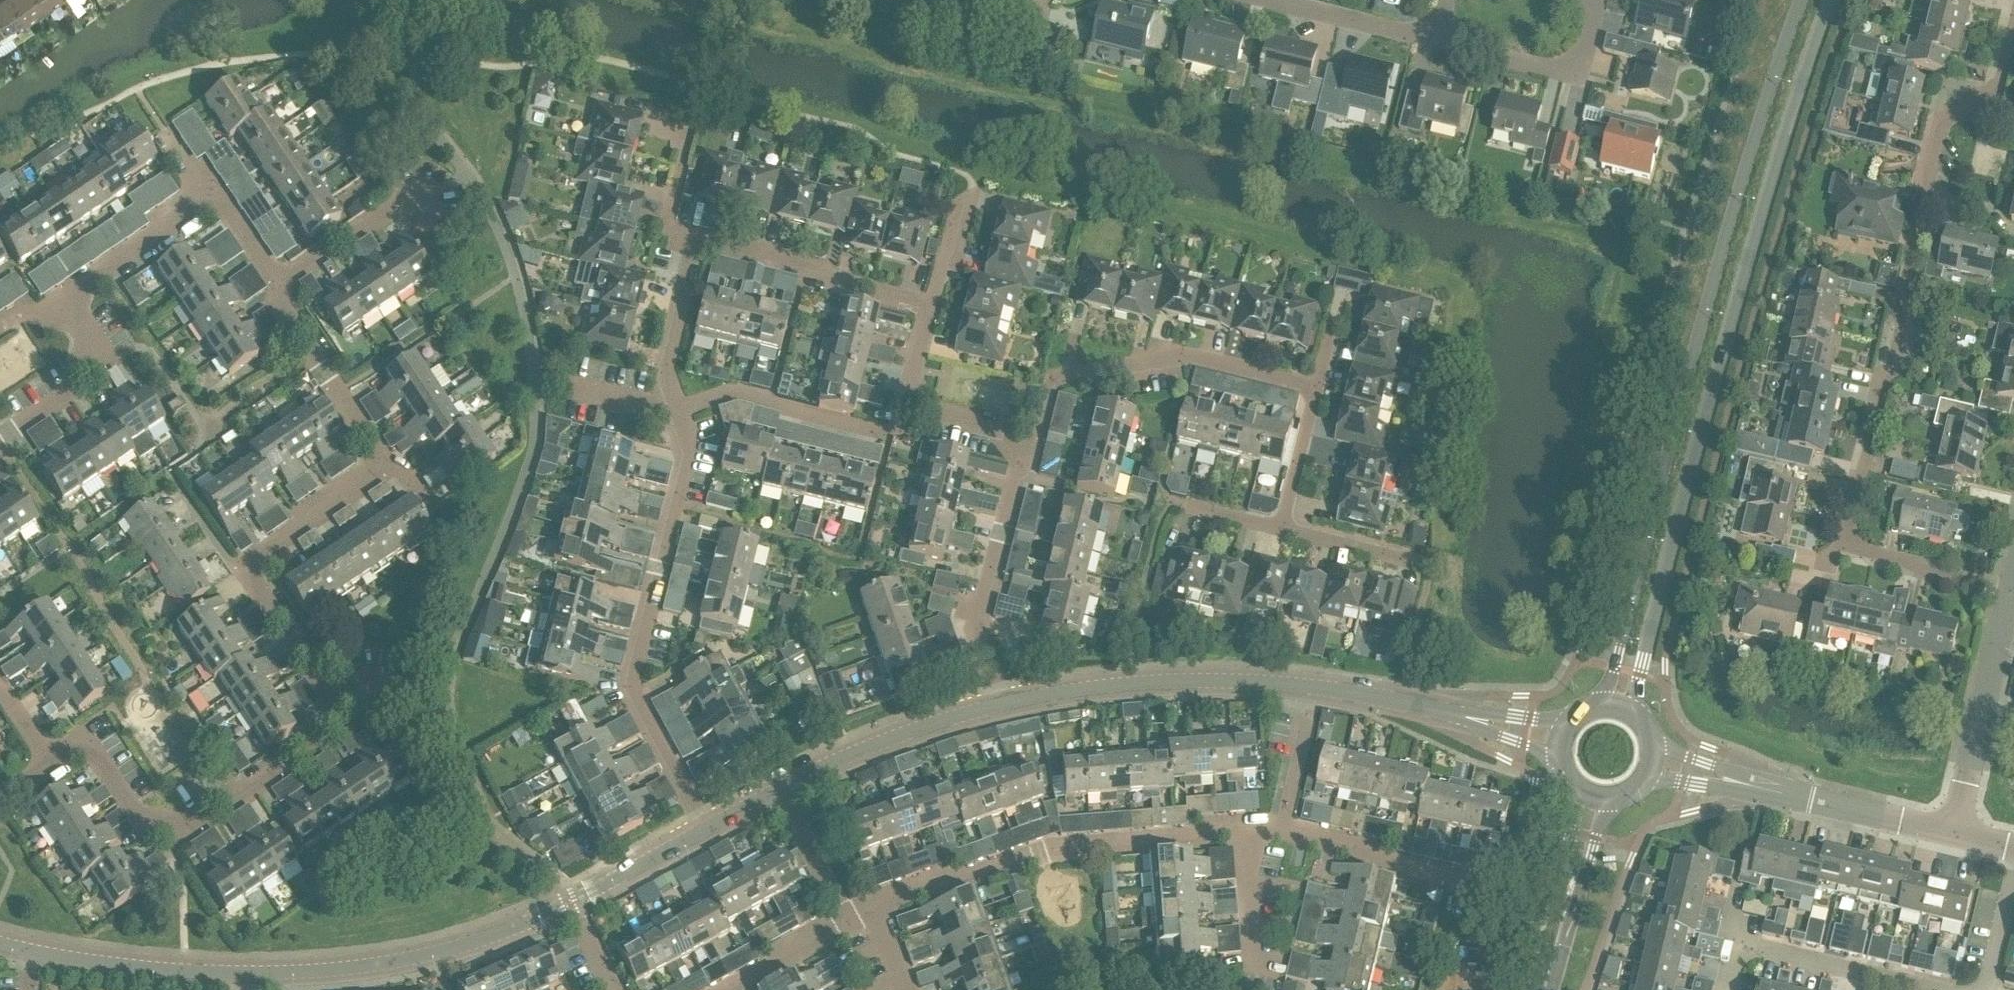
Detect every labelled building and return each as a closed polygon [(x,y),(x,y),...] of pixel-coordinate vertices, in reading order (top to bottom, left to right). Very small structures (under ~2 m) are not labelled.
[(8,32),(16,43),(33,31),(26,20),(13,0),(0,0),(0,20),(8,32)] [(44,8),(38,0),(13,0),(26,20),(44,8)] [(56,0),(38,0),(44,8),(56,0)] [(1184,13),(1187,0),(1162,0),(1160,7),(1184,13)] [(1688,33),(1690,25),(1688,25),(1694,1),(1690,0),(1645,0),(1638,28),(1670,36),(1670,38),(1686,42),(1688,33)] [(1919,1),(1930,4),(1926,23),(1966,33),(1967,27),(1971,26),(1973,17),(1970,14),(1972,6),(1959,3),(1960,0),(1919,0),(1919,1)] [(1123,52),(1142,57),(1151,20),(1105,9),(1101,23),(1095,22),(1085,61),(1123,71),(1126,59),(1122,58),(1123,52)] [(0,20),(0,38),(8,32),(0,20)] [(1237,64),(1245,33),(1195,21),(1185,63),(1229,74),(1225,90),(1243,95),(1250,68),(1237,64)] [(1960,58),(1966,33),(1926,23),(1921,43),(1910,40),(1907,50),(1891,46),(1890,51),(1879,48),(1877,57),(1908,64),(1916,66),(1945,73),(1949,55),(1960,58)] [(1669,103),(1676,71),(1658,66),(1662,50),(1608,37),(1604,52),(1640,61),(1632,94),(1669,103)] [(1325,84),(1310,80),(1317,50),(1271,39),(1261,78),(1293,86),(1289,101),(1319,108),(1325,84)] [(1849,55),(1854,70),(1863,67),(1859,52),(1849,55)] [(1912,82),(1916,66),(1908,64),(1877,57),(1873,73),(1882,75),(1876,102),(1886,104),(1918,112),(1924,85),(1912,82)] [(1319,108),(1317,115),(1348,123),(1351,109),(1370,114),(1373,101),(1384,104),(1392,71),(1378,67),(1378,66),(1352,60),(1347,78),(1327,73),(1325,84),(1319,108)] [(1428,78),(1422,97),(1409,94),(1400,130),(1421,135),(1424,120),(1458,130),(1457,135),(1468,138),(1475,110),(1463,107),(1468,89),(1428,78)] [(217,121),(249,100),(236,82),(205,103),(217,121)] [(1502,98),(1493,133),(1513,138),(1511,146),(1534,152),(1532,163),(1543,166),(1546,155),(1552,129),(1537,125),(1542,108),(1502,98)] [(249,125),(260,117),(249,100),(217,121),(230,140),(238,135),(250,127),(249,125)] [(577,137),(576,141),(631,155),(641,116),(621,111),(595,104),(589,129),(577,137)] [(1911,139),(1918,112),(1886,104),(1880,131),(1860,126),(1857,141),(1887,150),(1891,134),(1911,139)] [(249,151),(280,130),(268,112),(260,117),(249,125),(250,127),(238,135),(249,151)] [(1603,114),(1599,127),(1610,129),(1601,167),(1650,179),(1659,141),(1656,140),(1659,128),(1603,114)] [(203,125),(192,133),(197,140),(208,133),(203,125)] [(117,142),(139,174),(157,162),(136,130),(117,142)] [(261,169),(292,148),(280,130),(249,151),(261,169)] [(186,147),(197,140),(192,133),(182,140),(186,147)] [(1559,139),(1551,169),(1572,175),(1580,144),(1559,139)] [(622,193),(622,192),(631,155),(576,141),(572,156),(582,158),(576,182),(586,185),(597,187),(598,186),(622,193)] [(121,186),(139,174),(117,142),(99,154),(104,163),(112,175),(113,174),(121,186)] [(273,186),(304,166),(292,148),(261,169),(273,186)] [(742,163),(728,159),(704,153),(693,198),(731,208),(739,173),(742,163)] [(99,154),(82,166),(87,174),(109,206),(127,194),(121,186),(113,174),(112,175),(104,163),(99,154)] [(235,156),(225,163),(230,170),(240,163),(235,156)] [(230,170),(225,163),(214,170),(219,177),(230,170)] [(285,204),(316,183),(304,166),(273,186),(285,204)] [(769,218),(780,172),(756,166),(754,176),(739,173),(731,208),(769,218)] [(806,227),(815,192),(800,189),(803,178),(780,172),(769,218),(806,227)] [(91,218),(109,206),(87,174),(70,186),(91,218)] [(1897,246),(1903,220),(1891,217),(1896,198),(1866,191),(1867,185),(1839,179),(1833,206),(1844,208),(1840,226),(1860,231),(1858,237),(1897,246)] [(150,199),(157,194),(150,183),(143,188),(150,199)] [(297,222),(328,201),(316,183),(285,204),(297,222)] [(586,185),(577,222),(598,227),(633,236),(643,197),(622,192),(622,193),(598,186),(597,187),(586,185)] [(854,202),(855,203),(857,192),(832,185),(830,196),(815,192),(806,227),(845,237),(854,202)] [(73,230),(91,218),(70,186),(52,197),(73,230)] [(259,191),(248,198),(253,205),(264,198),(259,191)] [(164,204),(157,194),(150,199),(157,209),(164,204)] [(55,241),(73,230),(52,197),(34,209),(55,241)] [(243,212),(253,205),(248,198),(238,205),(243,212)] [(328,201),(297,222),(309,240),(340,219),(328,201)] [(508,226),(527,219),(520,201),(501,209),(508,226)] [(876,208),(855,203),(854,202),(845,237),(842,247),(880,257),(889,222),(874,218),(876,208)] [(1045,239),(1051,215),(1006,204),(997,242),(1030,251),(1034,236),(1045,239)] [(38,253),(55,241),(34,209),(16,221),(38,253)] [(120,215),(113,220),(120,231),(127,226),(120,215)] [(889,222),(880,257),(918,266),(929,221),(905,215),(903,225),(889,222)] [(38,253),(16,221),(0,232),(0,236),(20,265),(38,253)] [(633,236),(598,227),(577,222),(574,236),(585,239),(579,263),(580,263),(598,268),(599,267),(624,274),(624,273),(633,236)] [(134,237),(127,226),(120,231),(127,242),(134,237)] [(282,226),(272,233),(277,241),(287,233),(282,226)] [(1987,278),(1995,242),(1952,232),(1948,251),(1932,247),(1925,278),(1941,282),(1945,269),(1987,278)] [(266,248),(277,241),(272,233),(261,240),(266,248)] [(432,276),(403,233),(394,239),(404,253),(394,260),(414,289),(432,276)] [(370,236),(358,244),(368,258),(367,258),(396,301),(414,289),(394,260),(384,267),(376,254),(380,251),(370,236)] [(78,244),(85,254),(92,250),(85,239),(78,244)] [(1027,265),(1030,251),(997,242),(988,279),(987,280),(1020,288),(1020,289),(1031,292),(1037,268),(1027,265)] [(92,250),(85,254),(92,265),(99,260),(92,250)] [(185,250),(156,270),(168,288),(211,259),(206,251),(192,260),(185,250)] [(396,301),(367,258),(360,263),(369,277),(358,284),(378,313),(396,301)] [(709,275),(693,337),(715,342),(726,300),(714,297),(719,277),(723,260),(714,258),(710,275),(709,275)] [(168,288),(180,305),(209,286),(203,276),(216,267),(211,259),(168,288)] [(1115,314),(1123,280),(1109,276),(1112,266),(1087,260),(1076,304),(1115,314)] [(43,267),(50,278),(57,273),(50,263),(43,267)] [(322,268),(331,282),(360,325),(378,313),(358,284),(349,290),(330,263),(322,268)] [(580,263),(574,287),(584,289),(580,303),(600,308),(635,316),(644,278),(624,273),(624,274),(599,267),(598,268),(580,263)] [(715,342),(735,347),(746,305),(750,286),(755,268),(747,266),(740,292),(736,296),(734,302),(726,300),(715,342)] [(759,288),(764,270),(755,268),(750,286),(759,288)] [(1193,323),(1202,289),(1187,285),(1190,275),(1166,269),(1163,279),(1164,279),(1155,313),(1156,314),(1193,323)] [(1878,269),(1874,287),(1893,291),(1897,274),(1878,269)] [(64,284),(57,273),(50,278),(57,289),(64,284)] [(1164,279),(1163,279),(1141,273),(1138,284),(1123,280),(1115,314),(1154,324),(1156,314),(1155,313),(1164,279)] [(1356,287),(1362,289),(1371,291),(1374,279),(1359,275),(1356,287)] [(1804,297),(1799,319),(1835,328),(1840,306),(1833,304),(1836,294),(1848,297),(1851,284),(1811,275),(1805,297),(1804,297)] [(987,280),(988,279),(976,276),(967,315),(1001,324),(1004,310),(1015,312),(1020,289),(1020,288),(987,280)] [(789,277),(785,294),(786,294),(794,296),(797,285),(799,279),(789,277)] [(360,325),(331,282),(325,287),(334,300),(323,307),(323,306),(316,311),(322,320),(328,317),(342,337),(360,325)] [(1230,332),(1242,288),(1219,282),(1216,292),(1202,289),(1193,323),(1230,332)] [(235,294),(230,287),(216,296),(209,286),(180,305),(192,323),(235,294)] [(746,305),(735,347),(755,352),(757,347),(766,310),(756,307),(756,305),(756,301),(759,288),(750,286),(746,305)] [(1269,342),(1278,307),(1263,304),(1266,294),(1242,288),(1230,332),(1269,342)] [(1428,325),(1433,305),(1419,302),(1420,301),(1375,290),(1366,328),(1400,336),(1403,322),(1414,324),(1414,322),(1428,325)] [(235,294),(192,323),(204,340),(233,321),(226,311),(240,302),(235,294)] [(7,295),(0,299),(0,300),(7,310),(14,305),(7,295)] [(1061,308),(1063,299),(1054,297),(1052,306),(1061,308)] [(1278,307),(1269,342),(1307,352),(1318,306),(1295,300),(1292,311),(1278,307)] [(842,312),(839,325),(873,333),(876,320),(903,327),(905,317),(878,311),(845,303),(842,312)] [(625,355),(635,316),(600,308),(596,322),(586,319),(580,344),(625,355)] [(757,347),(780,353),(789,316),(766,310),(757,347)] [(997,338),(1001,324),(967,315),(957,353),(1002,364),(1008,341),(997,338)] [(1793,343),(1787,363),(1801,366),(1804,356),(1826,362),(1828,352),(1835,328),(1799,319),(1793,343)] [(240,331),(233,321),(204,340),(216,358),(258,330),(253,322),(240,331)] [(834,345),(894,360),(896,352),(870,345),(873,333),(839,325),(836,337),(834,345)] [(2013,374),(2013,328),(2000,325),(1993,352),(2009,356),(2006,372),(2013,374)] [(1396,350),(1400,336),(1366,328),(1356,366),(1400,377),(1406,353),(1396,350)] [(258,330),(216,358),(228,376),(229,376),(240,368),(257,357),(250,346),(263,337),(258,330)] [(823,343),(818,363),(829,366),(863,374),(866,361),(892,368),(894,360),(834,345),(823,343)] [(1801,366),(1800,370),(1802,370),(1829,377),(1832,363),(1826,362),(1804,356),(1801,366)] [(383,404),(426,375),(413,357),(384,376),(392,388),(378,397),(383,404)] [(857,395),(884,402),(886,393),(860,386),(863,374),(829,366),(826,378),(824,387),(857,395)] [(1395,400),(1400,377),(1356,366),(1347,403),(1381,412),(1384,397),(1395,400)] [(133,401),(125,388),(124,387),(129,384),(118,368),(108,375),(119,392),(117,393),(146,435),(164,423),(144,394),(133,401)] [(1789,408),(1787,415),(1831,426),(1839,397),(1829,395),(1832,378),(1829,377),(1802,370),(1800,370),(1795,369),(1791,387),(1793,388),(1803,390),(1798,409),(1789,406),(1789,408)] [(1205,372),(1196,370),(1192,387),(1201,390),(1205,372)] [(2006,372),(2002,387),(1985,383),(1979,411),(2010,418),(2013,402),(2013,374),(2006,372)] [(408,413),(437,393),(426,375),(383,404),(389,412),(402,403),(408,413)] [(1237,380),(1230,378),(1226,396),(1233,398),(1237,380)] [(1246,382),(1237,380),(1233,398),(1241,400),(1246,382)] [(1274,408),(1278,390),(1258,385),(1254,403),(1274,408)] [(824,387),(819,407),(852,416),(856,402),(882,409),(884,402),(857,395),(824,387)] [(1293,431),(1296,413),(1301,396),(1278,390),(1274,408),(1283,410),(1279,428),(1270,425),(1260,463),(1282,468),(1292,431),(1293,431)] [(119,411),(108,419),(113,427),(120,437),(121,436),(134,455),(138,462),(156,450),(146,435),(117,393),(110,398),(119,411)] [(407,439),(449,411),(437,393),(408,413),(416,424),(402,432),(407,439)] [(1059,395),(1056,404),(1074,408),(1076,399),(1059,395)] [(1755,408),(1758,400),(1746,397),(1744,406),(1755,408)] [(1923,398),(1921,408),(1930,410),(1938,412),(1935,428),(1947,431),(1943,446),(1981,456),(1988,428),(1971,424),(1975,410),(1941,402),(1932,400),(1923,398)] [(174,416),(187,407),(181,399),(168,407),(174,416)] [(338,452),(329,438),(340,431),(320,403),(302,415),(331,457),(338,452)] [(1377,426),(1381,412),(1347,403),(1338,442),(1358,447),(1381,453),(1382,451),(1387,429),(1377,426)] [(729,434),(720,470),(742,476),(751,438),(740,436),(742,424),(748,426),(753,408),(736,404),(717,410),(725,434),(726,433),(729,434)] [(1091,426),(1129,436),(1134,414),(1097,404),(1091,426)] [(1199,447),(1208,410),(1187,405),(1178,442),(1199,447)] [(1218,458),(1219,452),(1228,415),(1208,410),(1199,447),(1198,453),(1218,458)] [(407,439),(396,446),(402,455),(413,448),(427,438),(433,448),(469,424),(468,423),(461,428),(449,411),(407,439)] [(781,415),(772,412),(767,430),(777,432),(781,415)] [(1779,424),(1781,415),(1771,412),(1769,422),(1779,424)] [(323,463),(331,457),(302,415),(284,427),(304,455),(314,449),(323,463)] [(1240,457),(1249,420),(1228,415),(1219,452),(1240,457)] [(1824,456),(1831,426),(1787,415),(1785,423),(1794,426),(1789,446),(1780,444),(1776,460),(1775,463),(1810,471),(1814,454),(1824,456)] [(120,437),(113,427),(104,433),(95,419),(87,425),(115,467),(134,455),(121,436),(120,437)] [(1260,463),(1270,425),(1249,420),(1240,457),(1260,463)] [(440,469),(481,442),(469,424),(433,448),(433,449),(442,443),(448,453),(434,462),(440,469)] [(98,479),(115,467),(87,425),(80,430),(89,443),(78,450),(98,479)] [(791,425),(787,443),(794,445),(798,427),(791,425)] [(1124,456),(1129,436),(1091,426),(1086,447),(1124,456)] [(284,427),(266,439),(295,481),(302,476),(293,462),(304,455),(284,427)] [(808,430),(798,427),(794,445),(803,447),(808,430)] [(613,436),(584,428),(582,438),(592,440),(587,459),(668,479),(672,466),(642,459),(638,461),(630,459),(633,449),(611,444),(613,436)] [(1050,429),(1048,437),(1066,442),(1068,433),(1050,429)] [(835,455),(839,438),(832,436),(828,454),(835,455)] [(1048,437),(1046,445),(1064,449),(1066,442),(1048,437)] [(770,451),(772,452),(773,444),(751,438),(742,476),(762,481),(763,481),(770,451)] [(849,440),(839,438),(835,455),(844,458),(849,440)] [(266,439),(248,452),(253,460),(260,470),(262,469),(269,479),(278,473),(287,486),(295,481),(266,439)] [(481,442),(440,469),(445,477),(458,468),(465,479),(493,460),(481,442)] [(98,479),(78,450),(69,457),(59,443),(51,449),(80,491),(98,479)] [(873,446),(869,464),(878,466),(883,449),(873,446)] [(1975,480),(1981,456),(1943,446),(1937,470),(1928,468),(1924,484),(1954,491),(1957,479),(1961,476),(1975,480)] [(1118,477),(1124,456),(1086,447),(1081,467),(1118,477)] [(1403,457),(1382,451),(1381,453),(1358,447),(1348,484),(1382,492),(1386,478),(1397,481),(1403,457)] [(62,503),(80,491),(51,449),(45,453),(54,467),(43,475),(62,503)] [(931,458),(928,470),(962,479),(965,465),(979,469),(978,472),(1005,479),(1008,467),(968,457),(934,449),(931,458)] [(791,456),(772,452),(770,451),(763,481),(762,481),(760,489),(782,494),(791,456)] [(802,499),(812,462),(791,456),(782,494),(802,499)] [(1055,483),(1061,462),(1043,458),(1038,479),(1055,483)] [(587,459),(583,476),(623,486),(625,477),(633,479),(633,481),(666,489),(668,479),(649,474),(587,459)] [(253,460),(236,472),(265,513),(272,508),(263,495),(274,487),(269,479),(262,469),(260,470),(253,460)] [(1744,485),(1740,503),(1749,505),(1786,514),(1789,515),(1791,506),(1795,488),(1792,487),(1780,484),(1768,482),(1772,466),(1750,460),(1744,485)] [(823,504),(832,467),(812,462),(802,499),(823,504)] [(1914,483),(1918,469),(1894,463),(1890,478),(1914,483)] [(843,509),(853,472),(832,467),(823,504),(843,509)] [(1113,499),(1118,477),(1081,467),(1075,489),(1113,499)] [(957,499),(998,508),(999,501),(959,491),(962,479),(928,470),(925,482),(923,490),(957,499)] [(1158,487),(1161,475),(1141,470),(1138,482),(1151,485),(1158,487)] [(236,472),(218,484),(238,512),(248,505),(257,519),(265,513),(236,472)] [(865,515),(875,477),(853,472),(843,509),(865,515)] [(583,476),(579,493),(641,509),(661,514),(664,502),(641,497),(640,499),(621,494),(623,486),(583,476)] [(1,506),(20,535),(38,523),(10,480),(1,486),(10,500),(1,506)] [(1151,485),(1138,482),(1131,480),(1128,495),(1146,500),(1149,489),(1150,489),(1151,485)] [(228,518),(238,512),(218,484),(200,496),(228,538),(237,532),(228,518)] [(375,506),(392,494),(386,484),(368,496),(375,506)] [(1379,507),(1382,492),(1348,484),(1339,523),(1383,534),(1389,509),(1379,507)] [(1954,511),(1911,501),(1913,490),(1898,486),(1891,516),(1903,518),(1900,533),(1946,544),(1949,532),(1958,534),(1964,533),(1968,527),(1967,521),(1962,517),(1953,515),(1954,511)] [(921,499),(918,511),(952,519),(955,507),(996,517),(998,508),(957,499),(923,490),(921,499)] [(1026,492),(1024,501),(1041,506),(1043,497),(1026,492)] [(608,519),(607,520),(615,521),(617,512),(638,517),(641,509),(579,493),(575,509),(574,511),(608,519)] [(1249,493),(1244,508),(1267,515),(1272,499),(1249,493)] [(133,545),(167,522),(161,513),(158,514),(150,501),(122,520),(131,532),(126,535),(133,545)] [(302,573),(284,585),(306,617),(315,610),(326,603),(335,597),(351,587),(371,573),(386,563),(406,550),(421,539),(431,533),(417,512),(410,501),(302,573)] [(1058,524),(1095,533),(1101,512),(1064,502),(1058,524)] [(1789,515),(1786,514),(1749,505),(1742,534),(1782,543),(1789,515)] [(1,506),(0,507),(0,543),(2,547),(20,535),(1,506)] [(340,529),(357,517),(350,507),(333,519),(340,529)] [(574,511),(575,509),(566,507),(561,527),(652,549),(655,537),(626,530),(624,533),(605,529),(607,520),(608,519),(574,511)] [(947,541),(973,547),(975,539),(949,532),(952,519),(918,511),(915,523),(913,532),(947,541)] [(152,564),(180,546),(171,533),(174,532),(167,522),(133,545),(140,555),(144,552),(152,564)] [(1090,554),(1095,533),(1058,524),(1053,545),(1090,554)] [(684,526),(679,548),(696,552),(698,544),(699,541),(713,545),(718,546),(715,557),(752,566),(757,545),(758,545),(760,536),(743,532),(727,527),(725,537),(684,526)] [(1017,527),(1015,535),(1033,540),(1035,531),(1017,526),(1017,527)] [(649,561),(652,549),(561,527),(557,545),(598,555),(600,546),(620,551),(619,553),(649,561)] [(1424,549),(1428,532),(1411,528),(1408,546),(1424,549)] [(304,553),(322,541),(315,531),(298,543),(304,553)] [(971,555),(973,547),(947,541),(913,532),(907,553),(903,552),(900,564),(923,569),(926,558),(941,562),(945,548),(971,555)] [(1014,542),(1014,543),(1031,547),(1033,540),(1015,535),(1013,542),(1014,542)] [(596,564),(598,555),(557,545),(552,563),(596,574),(595,580),(637,591),(642,573),(615,567),(615,568),(596,564)] [(1085,575),(1090,554),(1053,545),(1048,565),(1085,575)] [(163,589),(197,567),(190,556),(188,558),(180,546),(152,564),(160,576),(156,579),(163,589)] [(1794,565),(1797,554),(1773,548),(1770,560),(1794,565)] [(196,561),(217,587),(232,575),(212,549),(196,561)] [(1200,608),(1211,563),(1173,553),(1162,599),(1185,604),(1200,608)] [(715,557),(710,578),(747,587),(752,566),(715,557)] [(675,561),(673,568),(691,573),(693,565),(675,561)] [(1278,617),(1281,606),(1289,572),(1251,562),(1249,572),(1250,573),(1240,607),(1242,608),(1278,617)] [(1250,573),(1249,572),(1211,563),(1200,608),(1214,612),(1239,618),(1242,608),(1240,607),(1250,573)] [(1079,596),(1085,575),(1048,565),(1042,587),(1079,596)] [(197,567),(163,589),(170,599),(174,596),(182,609),(210,590),(201,577),(203,576),(197,567)] [(691,573),(673,568),(671,577),(672,577),(689,581),(691,573)] [(1005,577),(1012,579),(1031,583),(1033,575),(1025,573),(1007,568),(1005,577)] [(1360,615),(1368,580),(1329,570),(1327,581),(1328,581),(1320,616),(1343,622),(1345,611),(1360,615)] [(957,594),(961,579),(937,572),(933,588),(957,594)] [(1328,581),(1327,581),(1289,572),(1281,606),(1295,610),(1293,621),(1317,627),(1320,616),(1328,581)] [(742,608),(747,587),(710,578),(705,598),(742,608)] [(1088,597),(1080,594),(1079,596),(1042,587),(1031,584),(1031,583),(1012,579),(1009,591),(1047,600),(1045,609),(1082,618),(1088,597)] [(1408,620),(1415,592),(1368,580),(1360,615),(1374,618),(1372,628),(1395,634),(1399,618),(1408,620)] [(603,604),(594,601),(597,592),(557,582),(552,601),(632,621),(635,609),(604,601),(603,604)] [(867,617),(903,604),(895,584),(860,596),(867,617)] [(1790,646),(1798,609),(1783,605),(1785,600),(1742,590),(1736,616),(1742,618),(1738,634),(1790,646)] [(1832,633),(1853,638),(1864,593),(1847,591),(1846,595),(1832,591),(1831,598),(1818,595),(1808,640),(1829,645),(1832,633)] [(1903,626),(1901,626),(1890,623),(1894,606),(1880,603),(1881,600),(1865,593),(1864,593),(1853,638),(1876,644),(1873,656),(1895,661),(1897,651),(1903,626)] [(951,617),(955,601),(931,596),(927,612),(951,617)] [(1019,625),(1025,603),(1000,597),(994,619),(1019,625)] [(736,629),(742,608),(705,598),(699,620),(736,629)] [(189,645),(217,626),(211,617),(225,608),(219,599),(177,627),(189,645)] [(629,632),(632,621),(552,601),(548,618),(589,628),(591,620),(599,622),(598,625),(629,632)] [(665,602),(663,611),(680,615),(682,606),(665,602)] [(30,641),(58,622),(46,604),(4,632),(10,641),(24,632),(30,641)] [(874,637),(910,625),(903,604),(867,617),(874,637)] [(1077,640),(1082,618),(1045,609),(1040,630),(1077,640)] [(1902,620),(1901,626),(1903,626),(1897,651),(1909,653),(1912,647),(1950,656),(1957,624),(1941,621),(1941,622),(1933,620),(1934,615),(1918,611),(1915,623),(1902,620)] [(532,614),(528,632),(531,633),(543,636),(606,651),(623,655),(625,646),(587,637),(589,628),(548,618),(532,614)] [(954,632),(950,622),(938,619),(924,624),(930,640),(936,638),(954,632)] [(29,668),(70,640),(58,622),(30,641),(37,651),(23,660),(29,668)] [(881,657),(916,645),(917,645),(910,625),(874,637),(881,657)] [(200,663),(243,635),(238,627),(224,637),(217,626),(189,645),(200,663)] [(943,658),(961,652),(954,632),(936,638),(943,658)] [(526,650),(529,651),(580,663),(582,654),(603,660),(606,651),(543,636),(531,633),(526,650)] [(704,652),(708,637),(696,634),(692,650),(704,652)] [(242,662),(235,652),(249,643),(243,635),(200,663),(213,682),(218,679),(217,677),(242,662)] [(490,642),(471,637),(467,649),(486,655),(490,642)] [(54,677),(82,658),(70,640),(29,668),(34,677),(48,667),(54,677)] [(784,654),(779,653),(785,663),(789,661),(802,654),(808,651),(804,640),(786,647),(784,654)] [(924,665),(916,645),(881,658),(888,678),(924,665)] [(578,673),(580,663),(529,651),(524,669),(596,687),(599,678),(578,673)] [(963,660),(961,652),(943,658),(946,666),(963,660)] [(812,671),(802,654),(789,661),(785,663),(794,680),(800,677),(812,671)] [(680,687),(651,703),(657,714),(673,705),(672,704),(729,674),(719,656),(683,677),(688,686),(681,690),(680,687)] [(229,695),(288,657),(287,657),(272,667),(267,660),(254,669),(247,658),(242,662),(217,677),(218,679),(229,695)] [(241,713),(270,694),(263,683),(278,674),(278,675),(293,665),(288,657),(229,695),(241,713)] [(53,704),(94,676),(82,658),(54,677),(61,687),(48,696),(53,704)] [(888,678),(873,683),(880,704),(893,699),(895,698),(896,698),(931,686),(924,665),(888,678)] [(672,704),(673,705),(677,713),(696,702),(700,710),(737,690),(746,685),(737,670),(729,674),(672,704)] [(794,680),(788,683),(797,699),(803,696),(808,693),(818,688),(812,671),(800,677),(794,680)] [(94,676),(53,704),(58,711),(72,702),(79,713),(107,694),(94,676)] [(838,696),(835,686),(823,691),(826,700),(838,696)] [(824,705),(818,688),(808,693),(803,696),(811,711),(824,705)] [(690,736),(746,705),(737,690),(700,710),(704,717),(685,728),(690,736)] [(270,694),(241,713),(253,731),(296,703),(290,694),(277,703),(270,694)] [(845,716),(838,696),(826,700),(833,720),(845,716)] [(296,703),(253,731),(265,749),(294,730),(287,719),(300,710),(296,703)] [(718,741),(755,721),(746,705),(690,736),(694,744),(713,734),(718,741)] [(1132,706),(1133,707),(1134,721),(1145,720),(1143,706),(1143,705),(1132,706)] [(562,765),(634,726),(629,716),(601,731),(602,732),(594,736),(590,728),(553,748),(562,765)] [(692,776),(763,737),(755,721),(718,741),(722,749),(718,751),(717,749),(686,766),(692,776)] [(612,751),(640,736),(634,726),(562,765),(571,781),(607,761),(603,753),(611,749),(612,751)] [(361,735),(352,740),(360,752),(363,750),(391,793),(409,780),(390,752),(378,760),(369,746),(361,735)] [(763,737),(692,776),(697,787),(733,767),(736,773),(772,753),(763,737)] [(229,738),(220,744),(234,769),(244,763),(229,738)] [(1253,740),(1230,741),(1234,785),(1243,785),(1242,775),(1255,774),(1253,740)] [(1230,741),(1209,743),(1212,777),(1226,776),(1227,786),(1234,785),(1230,741)] [(1209,743),(1188,745),(1192,789),(1201,788),(1200,778),(1212,777),(1209,743)] [(1167,746),(1167,756),(1168,756),(1170,781),(1184,780),(1185,789),(1192,789),(1188,745),(1167,746)] [(363,769),(354,775),(374,805),(391,793),(363,750),(360,752),(355,756),(363,769)] [(1326,789),(1338,791),(1346,757),(1325,752),(1317,786),(1316,795),(1325,797),(1326,789)] [(1150,792),(1150,801),(1151,801),(1152,812),(1151,812),(1153,829),(1161,829),(1160,812),(1158,791),(1171,790),(1170,781),(1168,756),(1167,756),(1156,757),(1147,757),(1150,792)] [(1139,758),(1126,759),(1128,793),(1142,792),(1143,802),(1150,801),(1150,792),(1147,757),(1139,758)] [(1350,803),(1356,804),(1358,796),(1366,762),(1346,757),(1338,791),(1352,795),(1350,803)] [(579,797),(636,766),(632,758),(612,769),(607,761),(571,781),(579,797)] [(1105,761),(1108,804),(1117,804),(1116,794),(1128,793),(1126,759),(1114,760),(1105,761)] [(1105,761),(1083,763),(1086,797),(1100,796),(1101,805),(1108,804),(1105,761)] [(1349,832),(1359,835),(1363,817),(1362,817),(1364,806),(1366,807),(1368,798),(1379,801),(1388,767),(1366,762),(1358,796),(1356,804),(1358,805),(1355,816),(1353,815),(1349,832)] [(1083,763),(1062,764),(1064,798),(1065,798),(1066,808),(1074,807),(1074,798),(1086,797),(1083,763)] [(588,812),(625,792),(621,785),(640,774),(636,766),(579,797),(588,812)] [(1031,766),(1011,773),(1035,843),(1043,840),(1038,823),(1031,804),(1043,799),(1040,789),(1048,786),(1042,767),(1033,770),(1031,766)] [(1388,767),(1379,801),(1393,804),(1391,813),(1399,815),(1401,806),(1409,772),(1388,767)] [(374,805),(354,775),(344,782),(335,769),(327,774),(356,816),(374,805)] [(1429,777),(1409,772),(1401,806),(1399,815),(1396,825),(1392,843),(1400,844),(1404,827),(1403,827),(1405,816),(1407,817),(1409,808),(1421,811),(1427,786),(1429,777)] [(1011,773),(990,781),(1002,814),(1017,809),(1020,818),(1024,828),(1022,828),(1028,845),(1035,843),(1011,773)] [(338,828),(356,816),(327,774),(320,779),(329,792),(318,799),(338,828)] [(990,781),(970,788),(995,857),(1003,854),(998,837),(994,827),(991,818),(1002,814),(990,781)] [(948,786),(928,793),(943,835),(946,845),(952,862),(960,860),(954,843),(954,842),(951,833),(962,829),(950,795),(951,795),(948,786)] [(1431,832),(1438,833),(1440,825),(1440,824),(1448,791),(1427,786),(1421,811),(1419,820),(1433,823),(1431,832)] [(46,826),(88,798),(83,790),(70,799),(63,788),(34,808),(46,826)] [(970,788),(951,795),(950,795),(962,829),(976,824),(979,832),(978,832),(982,842),(988,859),(995,857),(970,788)] [(597,828),(653,797),(649,789),(629,800),(625,792),(588,812),(597,828)] [(1435,844),(1431,861),(1440,863),(1444,846),(1446,835),(1447,835),(1449,827),(1461,830),(1469,795),(1457,793),(1448,791),(1440,824),(1440,825),(1438,833),(1435,844)] [(502,798),(511,813),(521,807),(513,792),(502,798)] [(338,828),(318,799),(309,806),(300,793),(292,798),(321,840),(338,828)] [(928,793),(907,801),(919,834),(932,829),(936,838),(943,835),(928,793)] [(1244,795),(1235,796),(1237,814),(1246,813),(1244,795)] [(1461,830),(1474,833),(1465,869),(1472,871),(1476,854),(1489,800),(1469,795),(1461,830)] [(1235,796),(1228,796),(1229,814),(1237,814),(1235,796)] [(653,797),(597,828),(606,844),(643,824),(639,816),(658,805),(653,797)] [(58,844),(87,825),(81,816),(94,807),(88,798),(46,826),(58,844)] [(293,817),(283,824),(286,829),(302,853),(303,852),(321,840),(292,798),(284,804),(293,817)] [(1202,798),(1193,799),(1194,817),(1203,816),(1202,798)] [(1193,799),(1186,800),(1187,818),(1194,817),(1193,799)] [(1476,854),(1472,871),(1481,873),(1485,856),(1490,837),(1502,839),(1510,805),(1499,803),(1489,800),(1476,854)] [(897,805),(888,808),(899,841),(902,850),(911,847),(908,838),(919,834),(907,801),(897,805)] [(110,830),(126,819),(115,804),(100,815),(110,830)] [(1306,804),(1302,821),(1318,825),(1322,808),(1306,804)] [(881,810),(868,815),(880,849),(893,844),(899,841),(888,808),(881,810)] [(519,829),(528,824),(520,809),(510,814),(519,829)] [(1144,812),(1145,830),(1153,829),(1151,812),(1144,812)] [(1117,814),(1109,815),(1111,833),(1119,832),(1117,814)] [(1347,814),(1343,831),(1349,832),(1353,815),(1347,814)] [(868,853),(880,849),(868,815),(847,823),(860,856),(859,856),(862,863),(871,861),(868,853)] [(1109,815),(1101,816),(1103,833),(1111,833),(1109,815)] [(1057,816),(1056,817),(1061,837),(1077,836),(1075,818),(1066,819),(1058,819),(1057,816)] [(533,823),(518,831),(521,837),(530,844),(541,838),(533,823)] [(1389,823),(1385,841),(1392,843),(1396,825),(1389,823)] [(70,862),(112,834),(107,826),(94,835),(87,825),(58,844),(70,862)] [(100,867),(110,860),(104,851),(133,831),(129,825),(113,835),(112,834),(70,862),(82,880),(90,875),(101,868),(100,867)] [(250,833),(279,875),(297,863),(277,834),(267,841),(258,827),(250,833)] [(261,887),(279,875),(250,833),(242,838),(251,852),(241,858),(261,887)] [(893,844),(905,879),(912,876),(906,860),(902,850),(899,841),(893,844)] [(1424,860),(1431,861),(1435,844),(1428,842),(1424,860)] [(952,862),(946,845),(939,848),(945,865),(952,862)] [(1750,847),(1740,886),(1757,890),(1759,879),(1774,882),(1782,851),(1760,846),(1759,849),(1750,847)] [(261,887),(241,858),(232,865),(223,851),(215,857),(243,899),(261,887)] [(1784,901),(1792,903),(1794,894),(1803,856),(1782,851),(1774,882),(1772,892),(1785,895),(1784,901)] [(772,861),(764,865),(798,929),(806,924),(788,891),(800,885),(794,875),(805,869),(796,852),(785,858),(783,855),(772,861)] [(1149,875),(1213,870),(1212,861),(1191,863),(1190,852),(1147,856),(1149,875)] [(1678,863),(1672,884),(1704,892),(1708,877),(1732,883),(1736,866),(1718,862),(1718,861),(1682,852),(1679,863),(1678,863)] [(1815,902),(1817,893),(1827,853),(1825,853),(1823,860),(1803,856),(1794,894),(1792,903),(1801,905),(1802,899),(1815,902)] [(1819,893),(1838,898),(1847,858),(1827,853),(1817,893),(1819,893)] [(102,892),(144,864),(139,856),(125,865),(118,855),(110,860),(100,867),(101,868),(90,875),(102,892)] [(225,912),(243,899),(215,857),(207,862),(216,875),(206,883),(225,912)] [(914,857),(906,860),(912,876),(920,873),(914,857)] [(1859,903),(1868,863),(1847,858),(1838,898),(1859,903)] [(1498,859),(1494,875),(1506,878),(1509,862),(1498,859)] [(1880,908),(1889,868),(1868,863),(1859,903),(1880,908)] [(144,864),(102,892),(114,911),(143,891),(136,881),(150,871),(144,864)] [(757,869),(745,876),(761,906),(774,899),(793,932),(798,929),(764,865),(757,869)] [(1392,899),(1397,881),(1333,865),(1331,875),(1353,881),(1351,889),(1392,899)] [(1901,913),(1911,873),(1889,868),(1880,908),(1901,913)] [(1150,893),(1193,890),(1192,881),(1214,879),(1213,870),(1149,875),(1150,893)] [(729,871),(721,876),(748,924),(755,920),(751,912),(761,906),(745,876),(735,881),(729,871)] [(859,876),(865,893),(880,888),(874,871),(859,876)] [(1922,918),(1929,886),(1910,881),(1912,873),(1911,873),(1901,913),(1922,918)] [(707,896),(712,904),(724,926),(725,926),(737,919),(754,953),(761,949),(748,924),(721,876),(702,886),(707,896)] [(1392,899),(1351,889),(1349,898),(1338,895),(1339,891),(1309,884),(1306,897),(1325,902),(1328,902),(1388,916),(1392,899)] [(1699,914),(1698,919),(1709,921),(1711,910),(1700,907),(1704,892),(1672,884),(1667,906),(1699,914)] [(1943,923),(1951,891),(1929,886),(1922,918),(1919,930),(1926,931),(1929,920),(1943,923)] [(1151,910),(1216,906),(1215,897),(1194,899),(1193,890),(1150,893),(1151,910)] [(896,921),(901,933),(929,923),(927,919),(940,915),(942,923),(944,923),(981,909),(975,891),(897,919),(896,921)] [(1951,891),(1943,923),(1964,928),(1972,896),(1951,891)] [(90,893),(75,903),(84,916),(99,906),(90,893)] [(1325,902),(1323,910),(1345,915),(1342,924),(1384,934),(1388,916),(1328,902),(1325,902)] [(1768,907),(1747,902),(1744,914),(1765,919),(1768,907)] [(702,910),(693,914),(728,977),(735,974),(717,939),(729,933),(725,926),(724,926),(712,904),(702,910)] [(1141,930),(1153,929),(1195,925),(1195,917),(1217,915),(1216,906),(1151,910),(1139,911),(1141,930)] [(1694,934),(1698,919),(1699,914),(1667,906),(1663,925),(1655,923),(1655,924),(1694,934)] [(1412,926),(1425,928),(1428,909),(1415,907),(1412,926)] [(932,932),(904,942),(908,955),(927,948),(987,926),(981,909),(944,923),(942,923),(945,932),(933,936),(932,932)] [(1718,923),(1721,913),(1711,910),(1709,921),(1718,923)] [(651,926),(656,935),(682,983),(686,989),(696,989),(680,960),(691,954),(675,924),(668,913),(649,923),(651,926)] [(688,917),(675,924),(691,954),(703,947),(721,981),(728,977),(693,914),(688,917)] [(1114,914),(1105,915),(1106,933),(1116,932),(1114,914)] [(1818,947),(1824,923),(1811,920),(1807,937),(1806,945),(1818,947)] [(1776,937),(1779,925),(1766,922),(1763,934),(1776,937)] [(1379,952),(1384,934),(1342,924),(1340,933),(1318,928),(1316,937),(1379,952)] [(1694,934),(1655,924),(1650,946),(1682,953),(1680,959),(1691,962),(1693,950),(1683,948),(1686,933),(1694,935),(1694,934)] [(1154,947),(1219,942),(1218,933),(1196,935),(1195,925),(1153,929),(1154,947)] [(637,945),(653,975),(666,967),(678,989),(686,989),(682,983),(656,935),(651,926),(632,936),(637,945)] [(927,948),(908,955),(913,967),(941,957),(939,953),(951,949),(954,958),(993,944),(987,926),(927,948)] [(1847,954),(1852,930),(1835,926),(1829,950),(1833,951),(1847,954)] [(1860,958),(1866,934),(1852,930),(1847,954),(1860,958)] [(1791,941),(1806,945),(1807,937),(1793,934),(1791,941)] [(1375,969),(1379,952),(1316,937),(1314,945),(1336,951),(1334,959),(1375,969)] [(1890,957),(1893,940),(1880,937),(1880,940),(1873,938),(1868,959),(1889,965),(1891,957),(1890,957)] [(1219,942),(1154,947),(1156,965),(1199,961),(1198,953),(1220,952),(1219,942)] [(936,969),(916,977),(920,988),(939,982),(999,961),(993,944),(954,958),(957,966),(937,973),(936,969)] [(653,975),(637,945),(619,955),(638,989),(645,989),(648,989),(643,980),(653,975)] [(1650,946),(1645,967),(1677,974),(1680,959),(1682,953),(1650,946)] [(523,959),(537,989),(548,989),(546,985),(559,980),(558,978),(570,973),(559,947),(547,953),(545,949),(523,959)] [(1693,950),(1691,962),(1700,964),(1703,953),(1693,950)] [(1937,951),(1935,959),(1933,967),(1931,975),(1952,979),(1957,956),(1937,951)] [(1308,971),(1371,986),(1375,969),(1334,959),(1332,968),(1321,965),(1322,960),(1293,953),(1290,967),(1308,971)] [(1933,967),(1935,959),(1913,954),(1909,970),(1931,975),(1933,967)] [(1891,957),(1889,965),(1902,968),(1904,960),(1891,957)] [(839,968),(834,958),(814,968),(815,971),(797,981),(793,972),(760,989),(799,989),(839,968)] [(501,969),(510,989),(537,989),(523,959),(501,969)] [(1005,977),(999,961),(939,982),(942,989),(943,989),(964,983),(966,989),(969,989),(1005,977)] [(1673,989),(1677,974),(1645,967),(1640,987),(1651,989),(1674,989),(1673,989)] [(845,979),(839,968),(799,989),(817,989),(824,987),(826,989),(845,979)] [(501,969),(478,978),(484,989),(510,989),(501,969)] [(2009,970),(2005,984),(2013,986),(2013,971),(2009,970)] [(1308,971),(1306,980),(1328,985),(1326,989),(1370,989),(1371,986),(1308,971)] [(1780,972),(1778,982),(1789,985),(1792,975),(1780,972)] [(1005,977),(969,989),(1010,989),(1005,977)] [(478,978),(457,988),(458,989),(484,989),(478,978)] [(1834,985),(1822,982),(1820,989),(1832,989),(1834,985)]
